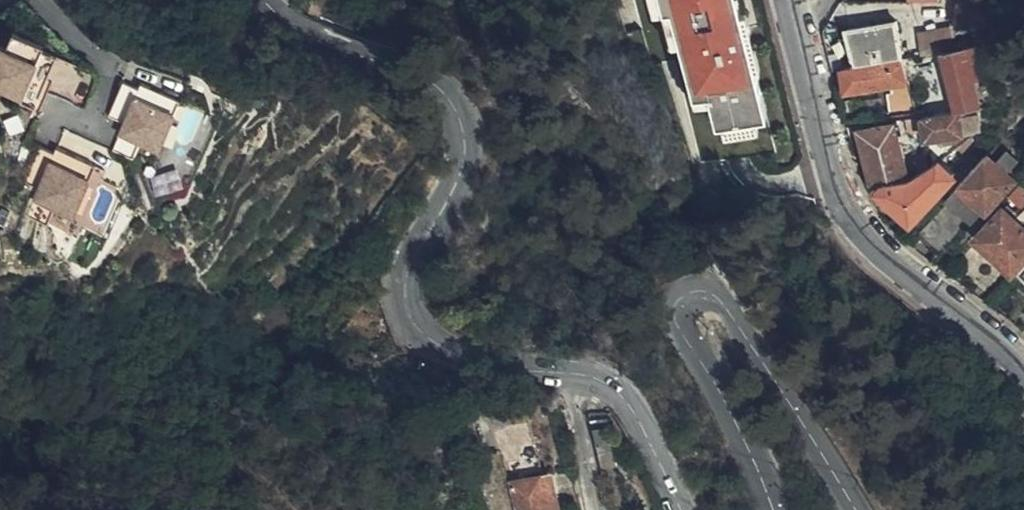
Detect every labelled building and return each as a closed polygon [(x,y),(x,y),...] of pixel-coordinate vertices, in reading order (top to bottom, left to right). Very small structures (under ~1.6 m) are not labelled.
[(648,22),(657,20),(665,53),(673,51),(689,113),(705,109),(710,130),(718,128),(720,139),(755,130),(752,118),(763,115),(752,71),(760,69),(754,41),(745,7),(735,10),(733,0),(642,0),(648,22)] [(901,16),(907,54),(954,47),(947,0),(925,0),(868,9),(870,20),(901,16)] [(965,30),(993,34),(1003,6),(1004,0),(968,0),(965,30)] [(856,67),(902,59),(896,23),(848,30),(851,46),(856,67)] [(12,30),(6,47),(0,45),(0,94),(2,90),(21,97),(41,49),(43,43),(12,30)] [(36,104),(56,55),(41,49),(21,97),(36,104)] [(965,49),(942,53),(954,111),(962,109),(978,106),(965,49)] [(903,66),(902,59),(856,67),(841,69),(843,79),(845,92),(884,86),(886,97),(878,99),(881,117),(912,111),(903,66)] [(160,149),(182,97),(162,88),(160,93),(150,89),(152,84),(142,81),(140,86),(125,79),(109,116),(125,122),(121,132),(114,149),(134,157),(141,140),(160,149)] [(162,88),(152,84),(150,89),(160,93),(162,88)] [(954,111),(922,117),(927,140),(932,140),(933,145),(958,141),(957,135),(966,134),(962,109),(954,111)] [(906,181),(909,180),(896,125),(860,132),(866,158),(873,188),(883,184),(906,181)] [(65,154),(55,150),(53,157),(37,151),(23,185),(39,191),(34,202),(28,219),(47,227),(54,210),(73,218),(89,181),(95,167),(74,158),(73,163),(63,159),(65,154)] [(74,158),(65,154),(63,159),(73,163),(74,158)] [(1014,182),(988,159),(949,202),(964,218),(973,225),(1014,182)] [(938,161),(928,168),(914,178),(909,180),(906,181),(883,184),(881,188),(877,193),(894,209),(910,224),(955,178),(938,161)] [(1006,201),(1020,210),(1023,205),(1023,187),(1018,183),(1006,201)] [(945,207),(919,235),(937,251),(963,225),(945,207)] [(1003,211),(977,238),(993,254),(1014,273),(1023,262),(1023,230),(1003,211)] [(525,416),(495,429),(512,466),(542,453),(525,416)] [(609,425),(592,429),(598,457),(614,451),(609,425)] [(551,475),(513,484),(519,509),(558,509),(551,475)]
